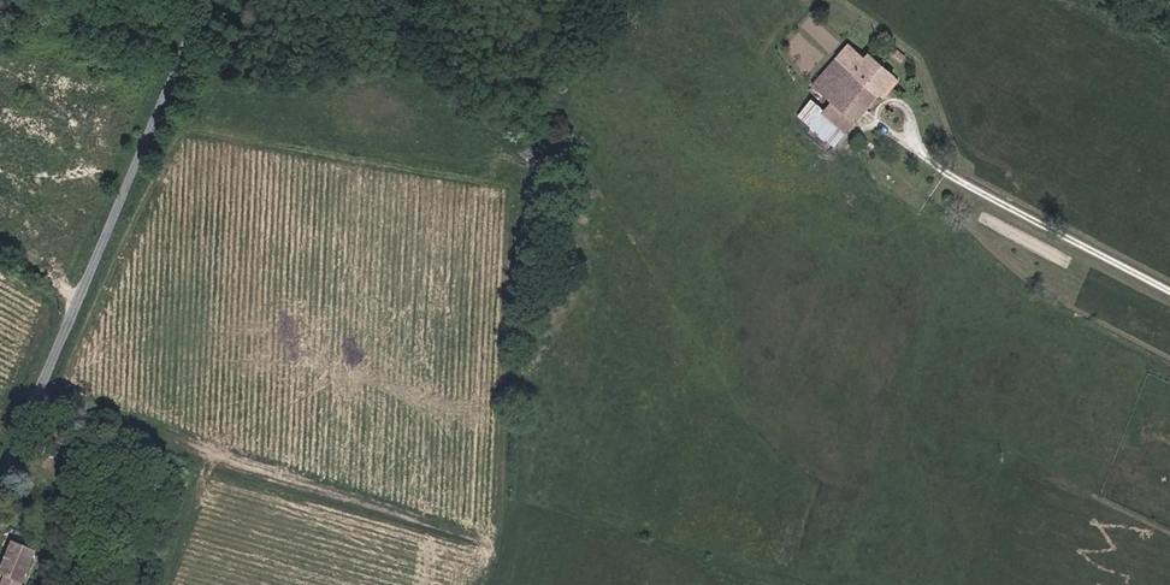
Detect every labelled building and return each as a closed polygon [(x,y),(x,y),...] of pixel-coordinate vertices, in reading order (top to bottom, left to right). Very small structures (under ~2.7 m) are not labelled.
[(868,56),(852,43),(815,86),(836,104),(828,111),(850,132),(882,95),(889,99),(904,81),(872,53),(868,56)] [(13,542),(2,574),(7,576),(26,583),(37,551),(13,542)] [(4,584),(25,584),(26,583),(7,576),(4,584)]
